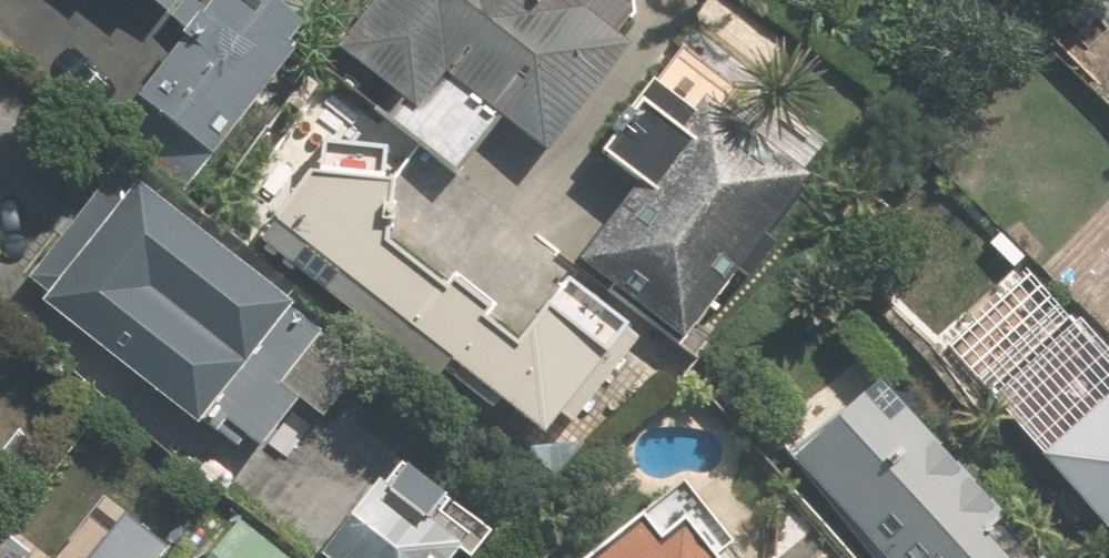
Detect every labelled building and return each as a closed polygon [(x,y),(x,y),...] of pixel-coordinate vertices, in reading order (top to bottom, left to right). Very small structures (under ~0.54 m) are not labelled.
[(190,0),(136,0),(146,8),(150,5),(172,22),(170,25),(194,43),(116,144),(185,199),(301,50),(296,47),(311,27),(276,0),(223,0),(208,19),(187,4),(190,0)] [(336,54),(355,69),(339,90),(455,178),(498,119),(540,151),(620,48),(555,0),(376,0),(336,54)] [(687,348),(814,183),(725,114),(737,98),(684,57),(608,154),(643,181),(579,265),(687,348)] [(374,186),(377,153),(322,149),(319,182),(312,180),(307,187),(302,183),(253,243),(432,384),(447,366),(544,442),(609,361),(551,316),(521,355),(485,326),(493,316),(457,286),(449,297),(386,249),(391,188),(374,186)] [(20,285),(45,303),(232,453),(243,438),(253,447),(295,395),(281,383),(320,335),(112,168),(20,285)] [(1067,340),(991,409),(1038,463),(1033,467),(1108,553),(1108,387),(1067,340)] [(798,465),(883,557),(1038,557),(907,414),(892,429),(868,402),(798,465)] [(324,557),(457,557),(465,547),(383,483),(324,557)] [(594,557),(704,557),(686,535),(663,553),(639,523),(594,557)] [(237,528),(213,557),(274,557),(237,528)]
